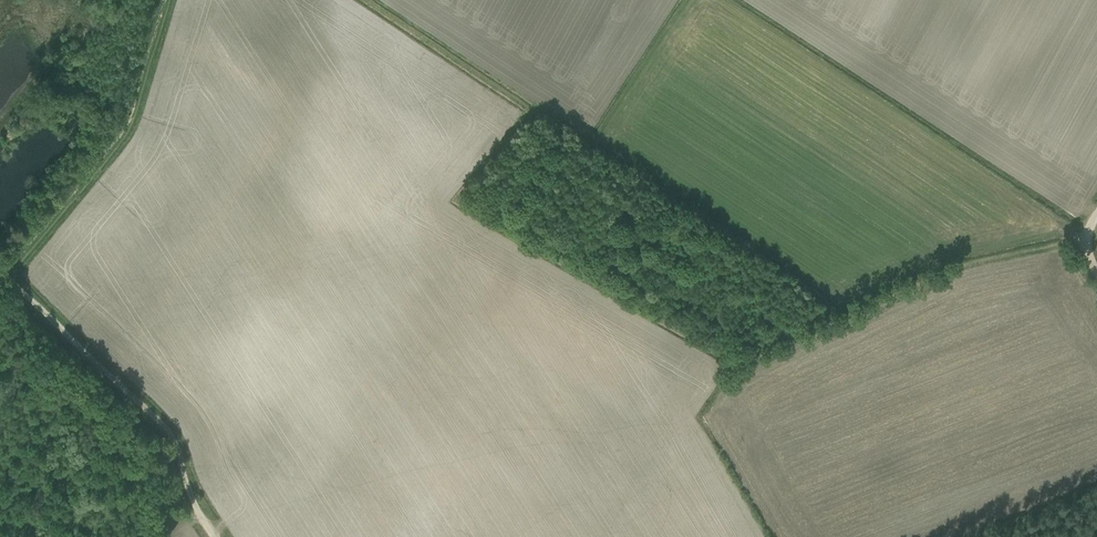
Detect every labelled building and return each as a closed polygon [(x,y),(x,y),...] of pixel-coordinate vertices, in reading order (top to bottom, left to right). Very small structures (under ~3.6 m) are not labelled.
[(217,524),(212,527),(218,535),(222,532),(217,524)]
